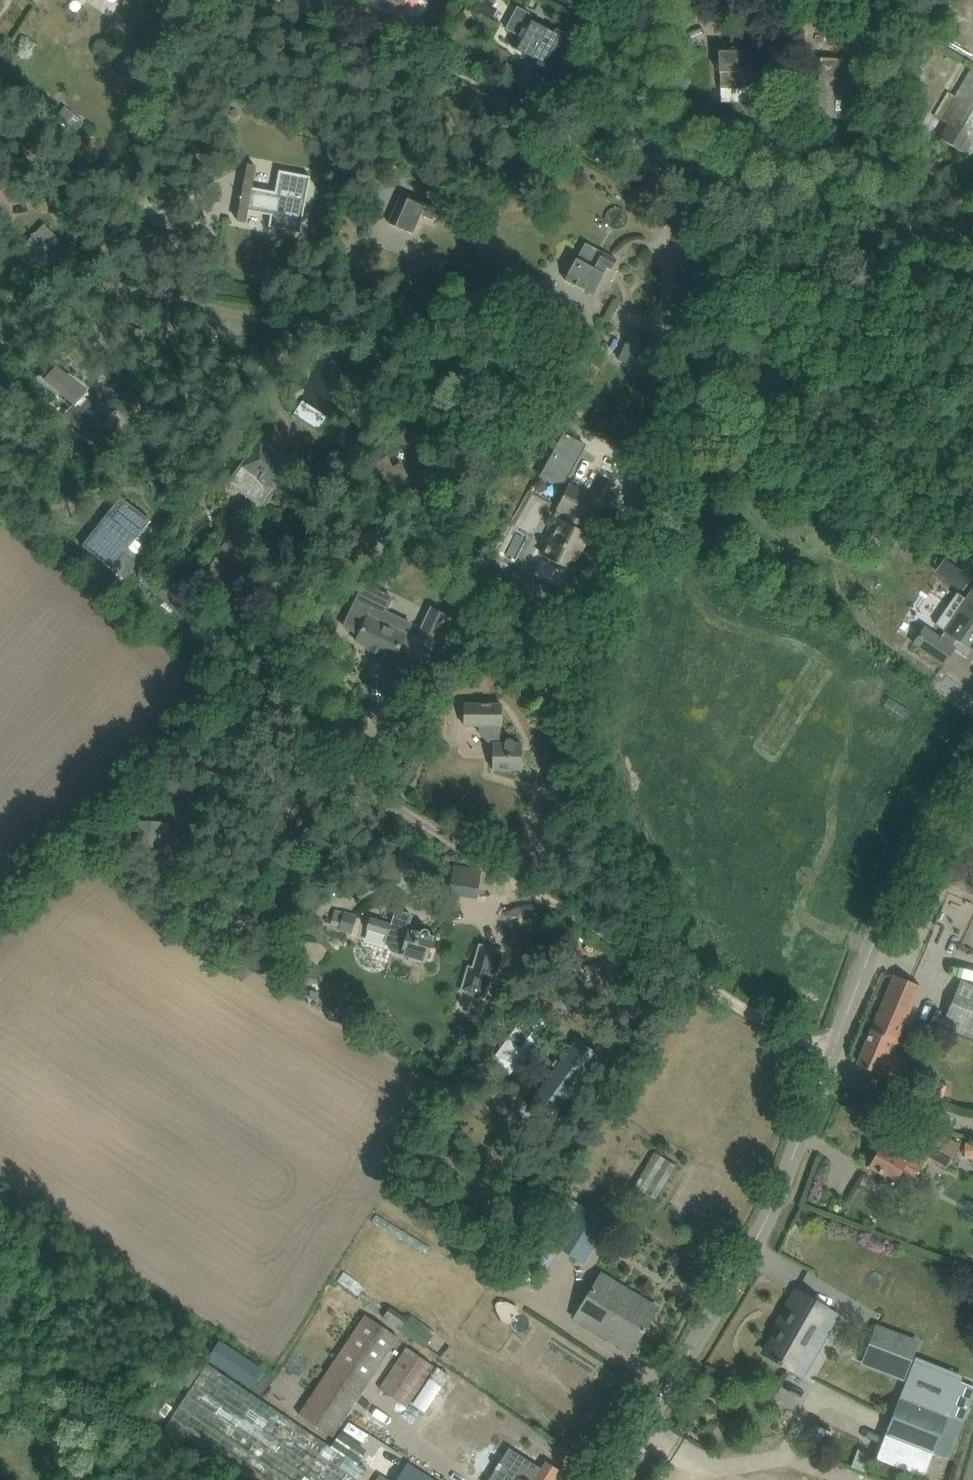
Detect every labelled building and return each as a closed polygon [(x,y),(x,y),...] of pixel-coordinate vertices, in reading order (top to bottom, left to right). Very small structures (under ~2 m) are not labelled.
[(407,0),(389,0),(399,9),(407,0)] [(528,13),(516,6),(504,28),(517,35),(511,46),(538,60),(536,64),(547,70),(566,34),(555,29),(553,32),(526,18),(528,13)] [(433,43),(429,52),(445,60),(449,50),(433,43)] [(747,90),(762,90),(761,59),(756,59),(756,50),(717,52),(719,87),(747,87),(747,90)] [(820,58),(816,116),(854,118),(858,60),(820,58)] [(970,157),(972,151),(972,67),(970,65),(954,94),(946,90),(933,114),(949,123),(940,140),(970,157)] [(788,85),(799,83),(796,67),(785,69),(788,85)] [(64,106),(52,121),(70,137),(83,122),(64,106)] [(271,215),(269,227),(299,233),(304,204),(310,176),(280,170),(275,192),(253,188),(257,166),(248,165),(237,221),(246,222),(248,210),(271,215)] [(420,215),(431,220),(438,204),(423,198),(420,204),(400,196),(388,224),(412,234),(420,215)] [(626,208),(613,211),(617,228),(630,224),(626,208)] [(26,242),(50,265),(67,248),(44,224),(26,242)] [(155,231),(150,250),(179,256),(183,237),(155,231)] [(585,243),(564,280),(592,295),(607,268),(610,270),(616,260),(585,243)] [(617,360),(640,371),(653,344),(631,333),(617,360)] [(53,381),(52,382),(73,400),(75,397),(81,401),(66,419),(80,431),(92,418),(108,432),(119,420),(98,403),(103,398),(89,385),(84,391),(81,389),(82,387),(63,370),(53,381)] [(342,401),(337,410),(346,415),(351,406),(342,401)] [(312,428),(322,418),(310,405),(299,416),(312,428)] [(593,415),(588,422),(601,429),(605,421),(593,415)] [(232,484),(259,503),(288,464),(260,444),(232,484)] [(366,465),(373,480),(381,477),(390,497),(403,491),(398,481),(408,476),(401,462),(392,466),(387,456),(366,465)] [(588,535),(580,530),(584,522),(588,525),(600,501),(568,485),(556,508),(567,514),(563,521),(560,520),(542,556),(570,571),(588,535)] [(120,496),(82,545),(111,568),(150,519),(120,496)] [(248,530),(234,522),(205,572),(236,589),(265,539),(255,533),(261,522),(255,519),(248,530)] [(953,564),(947,573),(963,585),(970,576),(953,564)] [(972,587),(937,638),(923,628),(913,642),(928,652),(944,664),(954,648),(951,646),(956,638),(972,650),(972,648),(972,588),(972,587)] [(375,606),(379,598),(359,588),(341,627),(357,634),(354,642),(368,648),(367,650),(380,657),(381,655),(394,661),(400,649),(408,653),(406,656),(425,664),(448,615),(430,607),(416,637),(408,633),(412,623),(375,606)] [(569,619),(572,610),(553,604),(551,613),(569,619)] [(492,744),(492,750),(492,770),(520,770),(520,765),(524,762),(524,752),(520,749),(520,744),(513,744),(513,743),(513,742),(512,741),(511,740),(510,740),(510,739),(509,739),(508,739),(506,739),(506,740),(505,740),(504,741),(504,742),(504,744),(500,744),(500,704),(480,704),(463,704),(463,726),(478,726),(478,734),(490,744),(492,744)] [(434,738),(443,724),(427,714),(418,728),(434,738)] [(139,822),(138,852),(160,853),(160,852),(189,853),(190,832),(191,822),(197,823),(199,781),(164,779),(163,799),(172,799),(171,831),(164,831),(164,823),(139,822)] [(478,873),(455,869),(452,890),(474,894),(478,873)] [(369,917),(366,929),(386,935),(384,942),(389,951),(423,961),(424,958),(424,960),(426,960),(433,936),(428,934),(428,932),(427,930),(426,929),(424,929),(422,929),(420,931),(419,933),(411,930),(404,926),(408,924),(410,917),(409,913),(394,910),(390,923),(369,917)] [(342,911),(337,930),(350,934),(356,915),(342,911)] [(483,998),(489,980),(494,981),(502,952),(479,945),(472,968),(468,967),(461,990),(465,991),(464,995),(479,999),(480,997),(483,998)] [(878,1072),(898,1081),(906,1061),(886,1052),(892,1039),(897,1041),(920,986),(894,975),(856,1065),(877,1074),(878,1072)] [(972,1039),(972,986),(960,980),(941,1026),(972,1039)] [(528,1009),(507,1038),(526,1052),(547,1023),(528,1009)] [(553,1067),(526,1103),(549,1120),(599,1054),(576,1037),(558,1061),(555,1059),(551,1065),(553,1067)] [(881,1104),(865,1096),(860,1108),(876,1115),(881,1104)] [(924,1126),(912,1149),(906,1158),(881,1143),(868,1167),(894,1182),(892,1185),(906,1193),(927,1157),(937,1162),(946,1168),(959,1145),(950,1139),(924,1126)] [(965,1158),(972,1158),(972,1144),(965,1144),(965,1158)] [(675,1165),(654,1152),(633,1186),(655,1200),(675,1165)] [(538,1238),(584,1264),(609,1222),(563,1195),(538,1238)] [(543,1273),(553,1256),(535,1245),(525,1263),(543,1273)] [(573,1318),(613,1342),(630,1352),(657,1308),(640,1298),(600,1273),(573,1318)] [(785,1310),(814,1327),(815,1326),(826,1333),(836,1314),(813,1301),(796,1291),(785,1310)] [(390,1306),(382,1318),(398,1330),(406,1318),(390,1306)] [(767,1354),(791,1368),(802,1374),(826,1333),(815,1326),(814,1327),(785,1310),(775,1327),(780,1330),(767,1354)] [(397,1337),(364,1315),(297,1414),(330,1436),(397,1337)] [(919,1340),(875,1324),(860,1364),(904,1380),(919,1340)] [(219,1341),(208,1359),(209,1360),(251,1387),(262,1370),(221,1343),(219,1341)] [(433,1366),(405,1347),(378,1388),(406,1406),(433,1366)] [(932,1454),(947,1460),(963,1421),(972,1395),(972,1386),(913,1362),(900,1396),(884,1435),(932,1454)] [(245,1479),(359,1479),(365,1472),(352,1463),(362,1448),(337,1432),(327,1447),(205,1366),(165,1426),(245,1479)] [(188,1388),(199,1372),(191,1366),(180,1382),(188,1388)] [(490,1479),(527,1479),(512,1470),(526,1447),(449,1399),(424,1439),(490,1479)] [(377,1451),(386,1436),(351,1413),(341,1427),(377,1451)] [(820,1427),(814,1440),(819,1442),(826,1430),(820,1427)] [(858,1452),(852,1467),(863,1471),(869,1457),(858,1452)] [(559,1470),(544,1460),(532,1479),(552,1479),(559,1470)] [(408,1463),(397,1479),(434,1479),(408,1463)]
